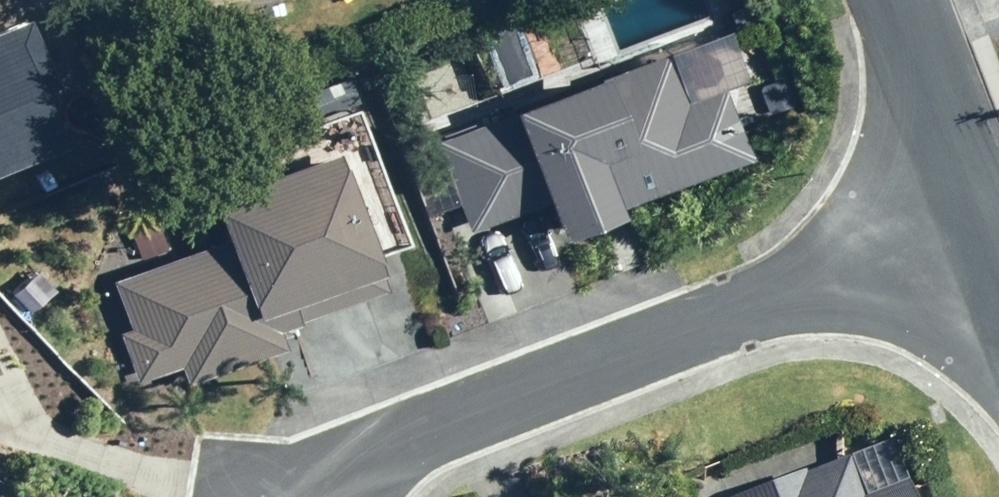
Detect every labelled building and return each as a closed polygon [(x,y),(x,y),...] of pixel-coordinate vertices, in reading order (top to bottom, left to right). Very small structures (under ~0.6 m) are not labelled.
[(57,88),(29,20),(0,32),(0,177),(70,149),(47,92),(57,88)] [(674,54),(439,143),(473,232),(555,201),(571,242),(629,220),(626,211),(757,161),(731,91),(693,106),(674,54)] [(384,257),(415,245),(363,113),(267,151),(277,176),(216,200),(231,237),(116,282),(134,328),(120,333),(140,383),(183,366),(192,389),(290,350),(285,335),(397,291),(384,257)] [(872,451),(860,462),(864,477),(879,481),(890,470),(886,455),(872,451)] [(729,496),(730,496),(916,496),(908,477),(866,493),(851,454),(808,471),(806,466),(729,496)]
